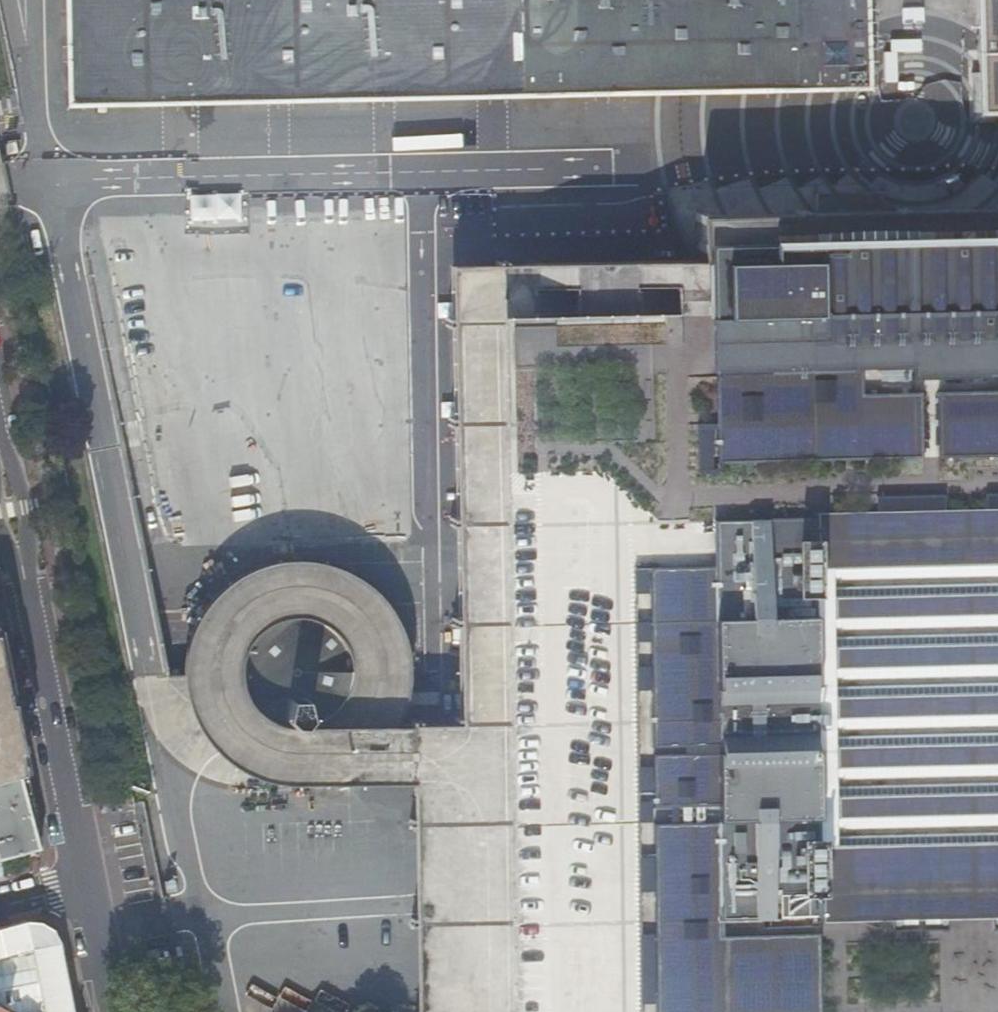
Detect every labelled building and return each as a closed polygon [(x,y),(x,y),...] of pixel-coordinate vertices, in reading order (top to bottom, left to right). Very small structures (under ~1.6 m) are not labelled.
[(67,104),(848,88),(848,87),(866,86),(866,75),(865,0),(66,0),(67,104)] [(979,109),(997,108),(997,0),(976,0),(979,109)] [(516,560),(520,1011),(997,1011),(997,212),(712,220),(711,316),(514,318),(516,560)] [(25,777),(9,700),(0,655),(0,783),(25,777)] [(40,854),(25,777),(0,783),(0,860),(1,861),(12,858),(20,863),(27,861),(37,858),(40,854)] [(69,998),(62,963),(59,948),(56,939),(53,934),(47,929),(41,927),(35,924),(26,925),(0,932),(0,1011),(3,1011),(72,1011),(69,998)]
